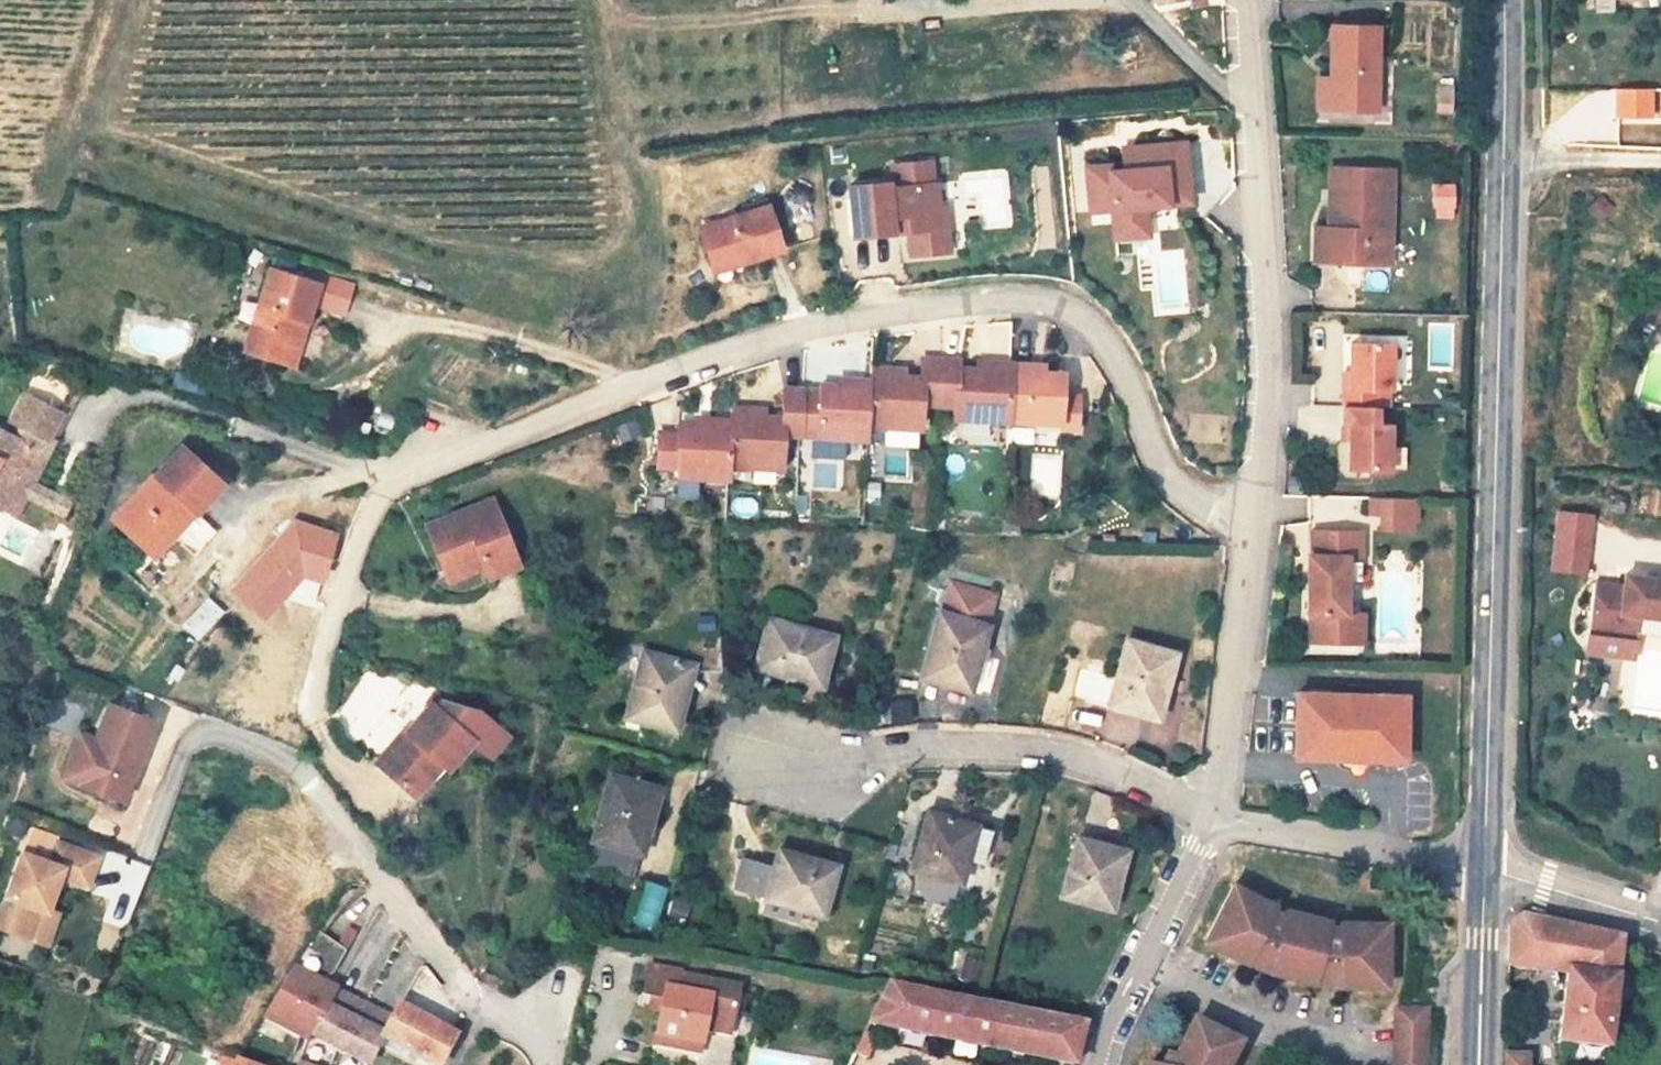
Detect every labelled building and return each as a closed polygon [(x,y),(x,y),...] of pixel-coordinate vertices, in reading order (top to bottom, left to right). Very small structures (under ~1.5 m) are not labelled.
[(1163,17),(1220,7),(1219,0),(1160,0),(1163,17)] [(1370,110),(1373,29),(1333,27),(1329,108),(1370,110)] [(1449,113),(1450,82),(1434,82),(1433,112),(1449,113)] [(1651,85),(1605,86),(1608,114),(1649,116),(1651,85)] [(1121,162),(1081,165),(1086,213),(1109,213),(1114,243),(1152,238),(1151,210),(1170,207),(1192,205),(1185,140),(1119,146),(1121,162)] [(889,180),(845,185),(849,239),(892,234),(904,234),(907,257),(950,253),(945,203),(938,204),(936,181),(932,182),(930,157),(887,162),(889,180)] [(1394,169),(1332,168),(1331,225),(1318,225),(1317,263),(1393,263),(1394,169)] [(1453,220),(1454,182),(1431,181),(1429,219),(1453,220)] [(1600,192),(1584,205),(1596,221),(1613,208),(1600,192)] [(777,236),(812,234),(812,213),(776,214),(777,236)] [(697,243),(710,275),(713,282),(741,272),(778,257),(763,217),(697,243)] [(243,368),(282,380),(296,333),(306,336),(317,300),(268,285),(243,368)] [(1010,323),(985,324),(986,355),(1010,354),(1010,323)] [(282,380),(293,383),(306,336),(296,333),(282,380)] [(1342,390),(1342,427),(1349,427),(1349,442),(1349,471),(1389,471),(1389,427),(1376,426),(1376,391),(1389,391),(1389,346),(1349,346),(1349,375),(1349,390),(1342,390)] [(1013,360),(1009,424),(1057,423),(1061,429),(1080,430),(1079,393),(1063,391),(1066,369),(1046,368),(1046,360),(1013,360)] [(869,384),(867,429),(919,431),(920,407),(937,408),(939,363),(921,362),(920,382),(902,381),(889,381),(890,373),(869,373),(869,384)] [(939,363),(937,408),(954,408),(954,422),(1007,423),(1009,366),(989,365),(988,372),(976,372),(956,371),(957,364),(939,363)] [(800,394),(798,440),(866,442),(867,429),(869,384),(849,383),(848,391),(837,390),(818,390),(817,395),(800,394)] [(6,523),(24,487),(36,493),(49,469),(37,464),(43,452),(49,454),(76,401),(54,390),(51,395),(37,388),(12,436),(22,441),(16,453),(0,445),(0,520),(6,523)] [(730,426),(728,472),(780,474),(781,439),(798,440),(800,394),(782,393),(781,423),(762,422),(750,421),(750,414),(730,413),(730,426)] [(43,452),(37,464),(49,469),(82,404),(76,401),(49,454),(43,452)] [(750,414),(750,421),(762,422),(763,415),(750,414)] [(657,439),(656,472),(675,473),(675,482),(727,484),(728,472),(730,426),(709,425),(709,432),(697,432),(677,431),(677,440),(657,439)] [(205,536),(233,509),(195,469),(122,537),(154,571),(199,530),(205,536)] [(24,487),(6,523),(18,530),(27,511),(65,530),(71,517),(34,498),(36,493),(24,487)] [(489,560),(495,571),(499,579),(529,564),(497,503),(434,534),(457,576),(489,560)] [(1380,519),(1380,526),(1410,527),(1411,505),(1369,504),(1368,519),(1380,519)] [(1594,513),(1557,509),(1550,570),(1588,574),(1594,513)] [(294,518),(228,589),(263,619),(302,576),(321,583),(337,532),(294,518)] [(199,530),(154,571),(160,578),(205,536),(199,530)] [(1310,614),(1310,643),(1351,644),(1352,613),(1346,613),(1346,580),(1346,563),(1359,563),(1360,532),(1311,531),(1311,556),(1311,557),(1314,557),(1314,573),(1308,573),(1307,614),(1310,614)] [(463,588),(495,571),(489,560),(457,576),(463,588)] [(1359,563),(1346,563),(1346,580),(1359,580),(1359,563)] [(1622,633),(1623,621),(1640,622),(1641,616),(1660,618),(1660,579),(1626,576),(1625,588),(1595,585),(1591,631),(1622,633)] [(201,594),(180,628),(200,641),(221,607),(201,594)] [(939,607),(922,674),(964,685),(982,618),(939,607)] [(1363,613),(1352,613),(1351,644),(1362,644),(1363,613)] [(1623,621),(1622,633),(1639,635),(1640,622),(1623,621)] [(766,624),(755,669),(820,683),(831,639),(766,624)] [(1129,642),(1112,707),(1153,718),(1170,653),(1129,642)] [(655,665),(638,728),(639,729),(637,737),(657,743),(659,734),(684,741),(700,676),(655,665)] [(1075,692),(1102,700),(1109,676),(1082,668),(1075,692)] [(1406,699),(1297,693),(1293,757),(1402,763),(1406,699)] [(412,736),(381,768),(418,803),(449,771),(454,777),(479,751),(497,766),(514,747),(486,721),(451,710),(442,702),(434,710),(438,714),(414,738),(412,736)] [(1134,748),(1143,723),(1090,704),(1081,729),(1134,748)] [(94,747),(78,792),(102,801),(108,783),(129,791),(152,728),(107,712),(94,747)] [(102,801),(123,808),(129,791),(108,783),(102,801)] [(598,854),(593,873),(644,886),(666,800),(622,789),(604,856),(598,854)] [(930,809),(915,871),(961,881),(967,854),(984,858),(991,823),(930,809)] [(1080,840),(1066,898),(1108,907),(1121,850),(1080,840)] [(0,930),(35,940),(43,910),(50,911),(50,910),(56,890),(59,881),(60,876),(89,884),(97,855),(53,842),(48,863),(21,855),(0,930)] [(774,904),(771,920),(806,929),(809,916),(831,922),(843,872),(785,858),(774,904)] [(1257,965),(1316,980),(1325,983),(1385,984),(1385,922),(1342,920),(1341,926),(1336,925),(1329,924),(1329,920),(1286,909),(1284,914),(1273,910),(1274,904),(1232,885),(1206,940),(1257,965)] [(52,945),(61,914),(50,910),(50,911),(43,910),(35,940),(52,945)] [(1557,1043),(1604,1047),(1611,943),(1518,918),(1510,920),(1503,921),(1501,965),(1561,979),(1557,1043)] [(315,1038),(341,989),(294,965),(269,1014),(315,1038)] [(689,981),(657,974),(651,1002),(671,1007),(662,1042),(709,1053),(712,1039),(736,1045),(747,998),(689,984),(689,981)] [(341,989),(315,1038),(344,1053),(359,1023),(384,1035),(394,1016),(341,989)] [(879,1019),(872,1032),(888,1034),(1063,1061),(1063,1064),(1079,1064),(1080,1063),(1087,1032),(1090,1027),(984,1008),(893,992),(879,1019)] [(671,1007),(659,1005),(656,1016),(668,1019),(671,1007)] [(367,1064),(382,1037),(436,1064),(437,1064),(450,1041),(453,1035),(399,1007),(394,1016),(384,1035),(359,1023),(344,1053),(367,1064)] [(1394,1009),(1393,1064),(1423,1064),(1423,1010),(1394,1009)] [(1238,1043),(1191,1021),(1177,1053),(1172,1064),(1229,1064),(1238,1043)] [(867,1041),(857,1061),(866,1064),(871,1064),(880,1046),(867,1041)] [(709,1053),(662,1042),(660,1052),(706,1062),(709,1053)]
